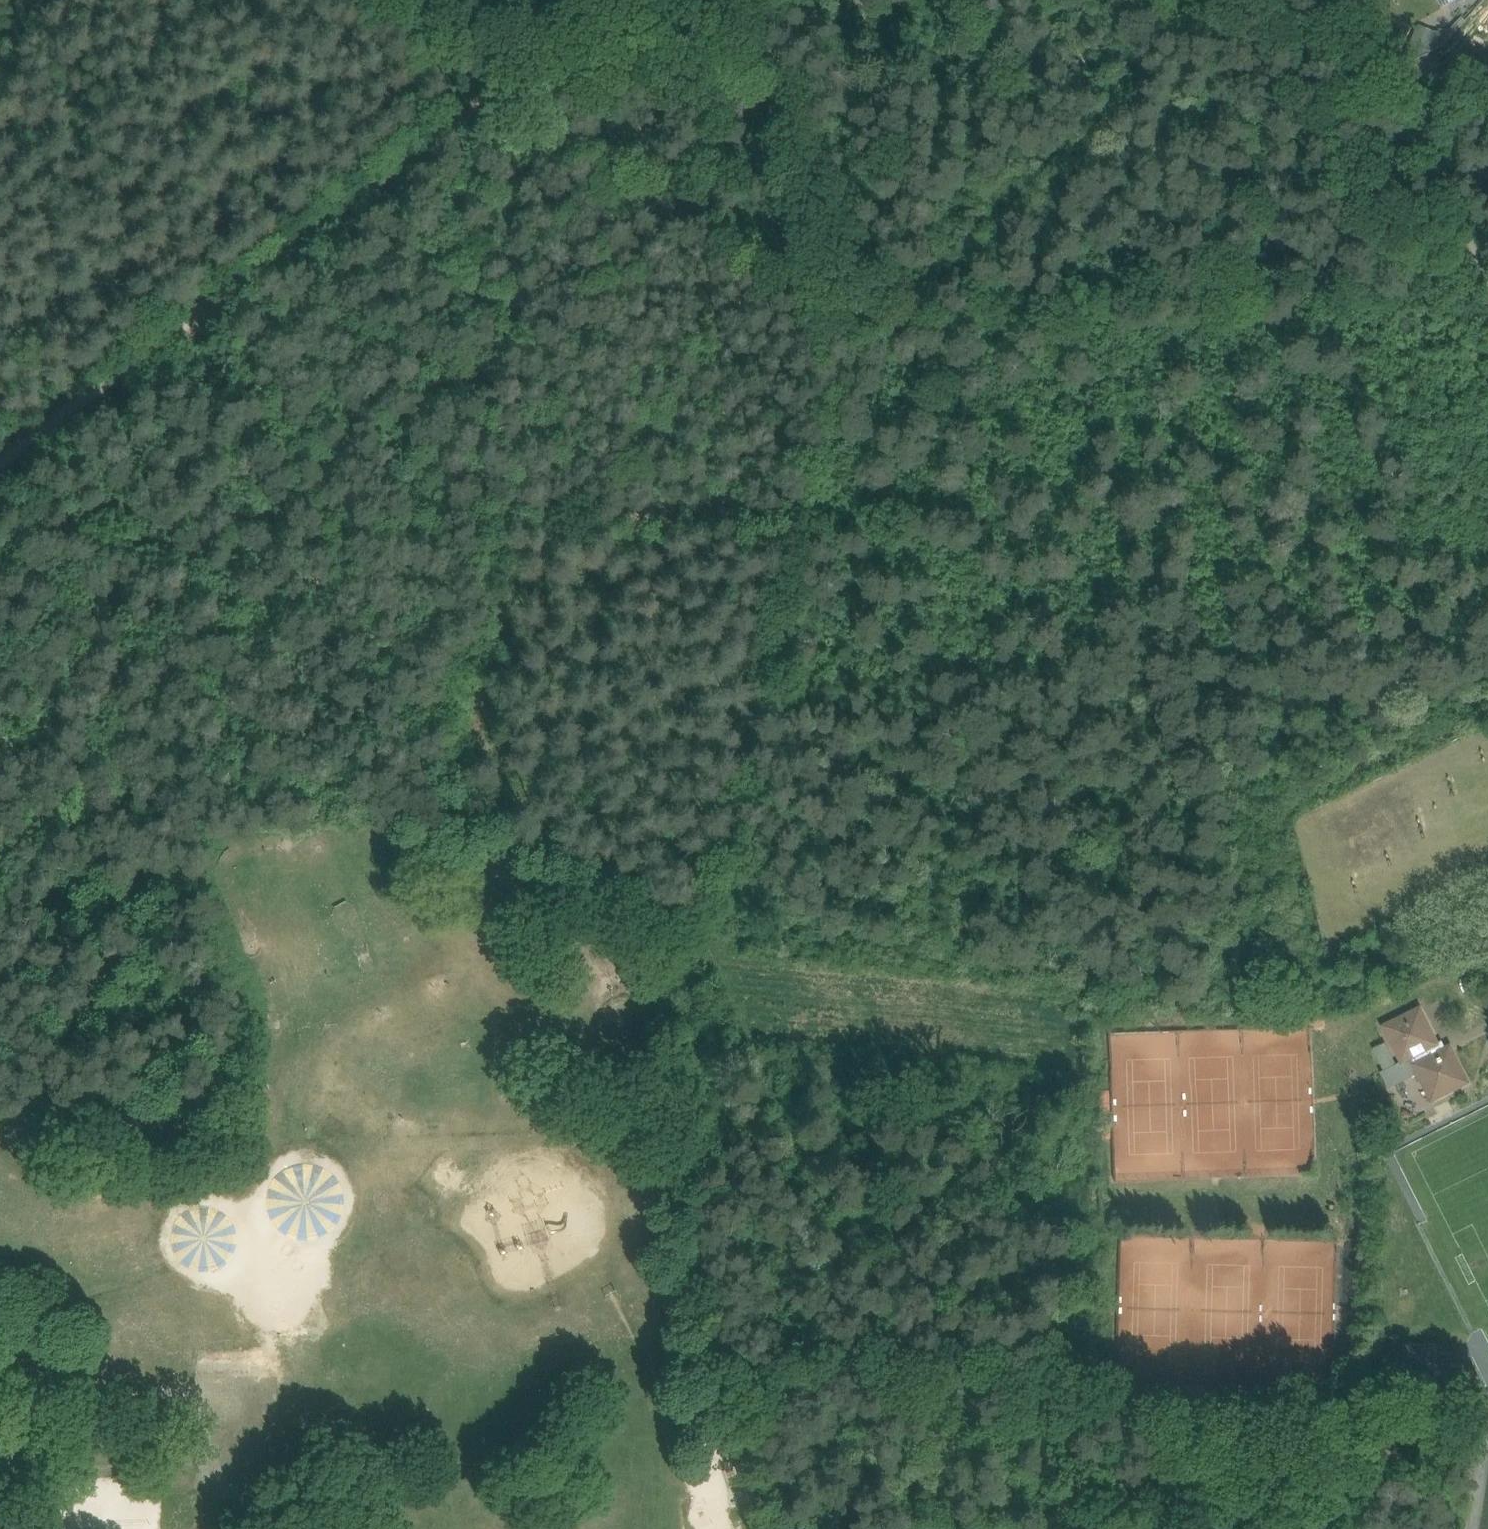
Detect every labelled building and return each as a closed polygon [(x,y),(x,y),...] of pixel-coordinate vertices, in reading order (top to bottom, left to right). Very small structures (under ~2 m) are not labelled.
[(1442,1053),(1421,1010),(1385,1028),(1403,1062),(1412,1058),(1433,1100),(1468,1083),(1451,1048),(1442,1053)] [(1387,1041),(1374,1048),(1386,1070),(1399,1062),(1387,1041)] [(279,1161),(267,1227),(327,1239),(340,1172),(279,1161)] [(231,1212),(173,1210),(171,1265),(229,1267),(231,1212)] [(1437,1346),(1405,1345),(1405,1364),(1389,1364),(1388,1383),(1431,1384),(1431,1372),(1436,1372),(1437,1346)] [(1468,1387),(1454,1386),(1453,1402),(1467,1403),(1468,1387)] [(1480,1440),(1471,1439),(1470,1447),(1479,1449),(1480,1440)] [(744,1463),(733,1466),(738,1483),(749,1479),(744,1463)]
